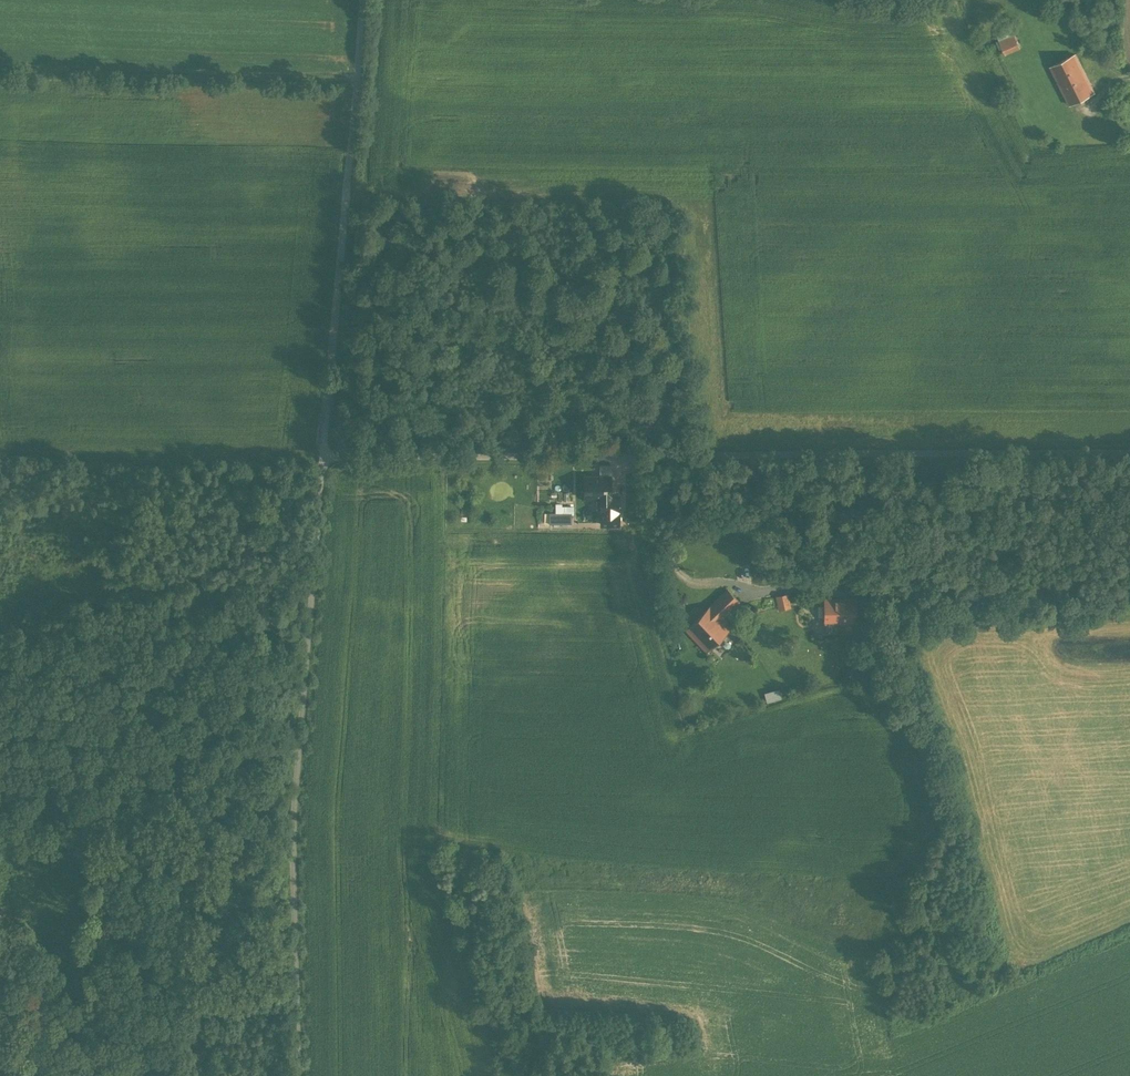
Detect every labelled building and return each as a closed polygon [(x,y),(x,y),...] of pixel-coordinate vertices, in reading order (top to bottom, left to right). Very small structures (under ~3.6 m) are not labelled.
[(1014,33),(1000,39),(1004,48),(1018,42),(1014,33)] [(1095,91),(1076,53),(1051,65),(1070,103),(1095,91)] [(610,475),(584,475),(584,496),(601,496),(609,496),(610,496),(610,475)] [(609,496),(601,496),(601,509),(609,509),(609,496)] [(601,509),(600,509),(600,522),(618,522),(618,509),(609,509),(601,509)] [(571,512),(549,512),(549,522),(571,522),(571,512)] [(710,603),(686,627),(706,649),(731,625),(722,615),(738,599),(727,587),(711,603),(710,603)] [(787,593),(777,595),(779,607),(789,604),(787,593)] [(854,599),(826,599),(826,598),(826,619),(838,619),(854,619),(854,598),(854,599)] [(838,619),(826,619),(826,629),(828,631),(838,631),(838,619)] [(770,699),(785,695),(782,684),(767,689),(770,699)]
